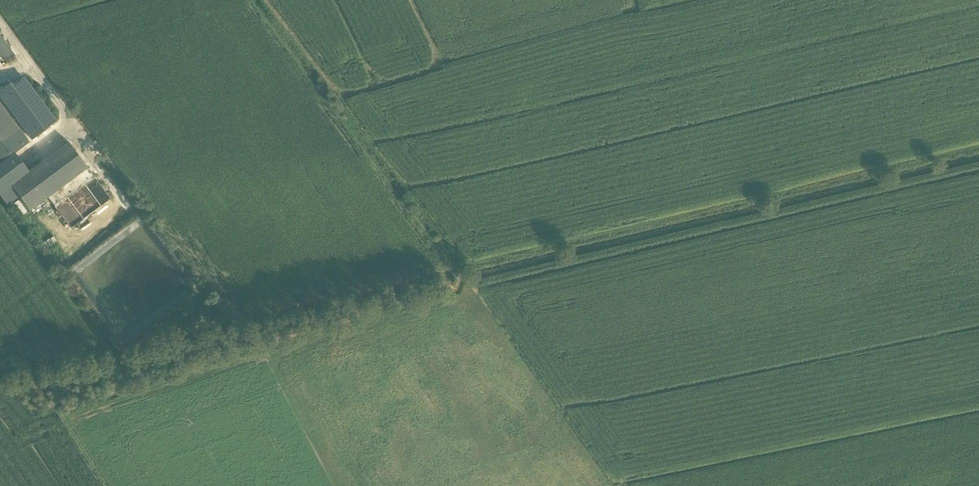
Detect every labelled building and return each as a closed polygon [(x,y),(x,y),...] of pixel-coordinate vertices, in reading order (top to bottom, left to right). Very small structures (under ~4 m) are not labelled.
[(11,50),(0,35),(0,58),(11,50)] [(22,129),(0,99),(0,146),(22,129)] [(69,141),(11,183),(32,211),(89,168),(69,141)]
